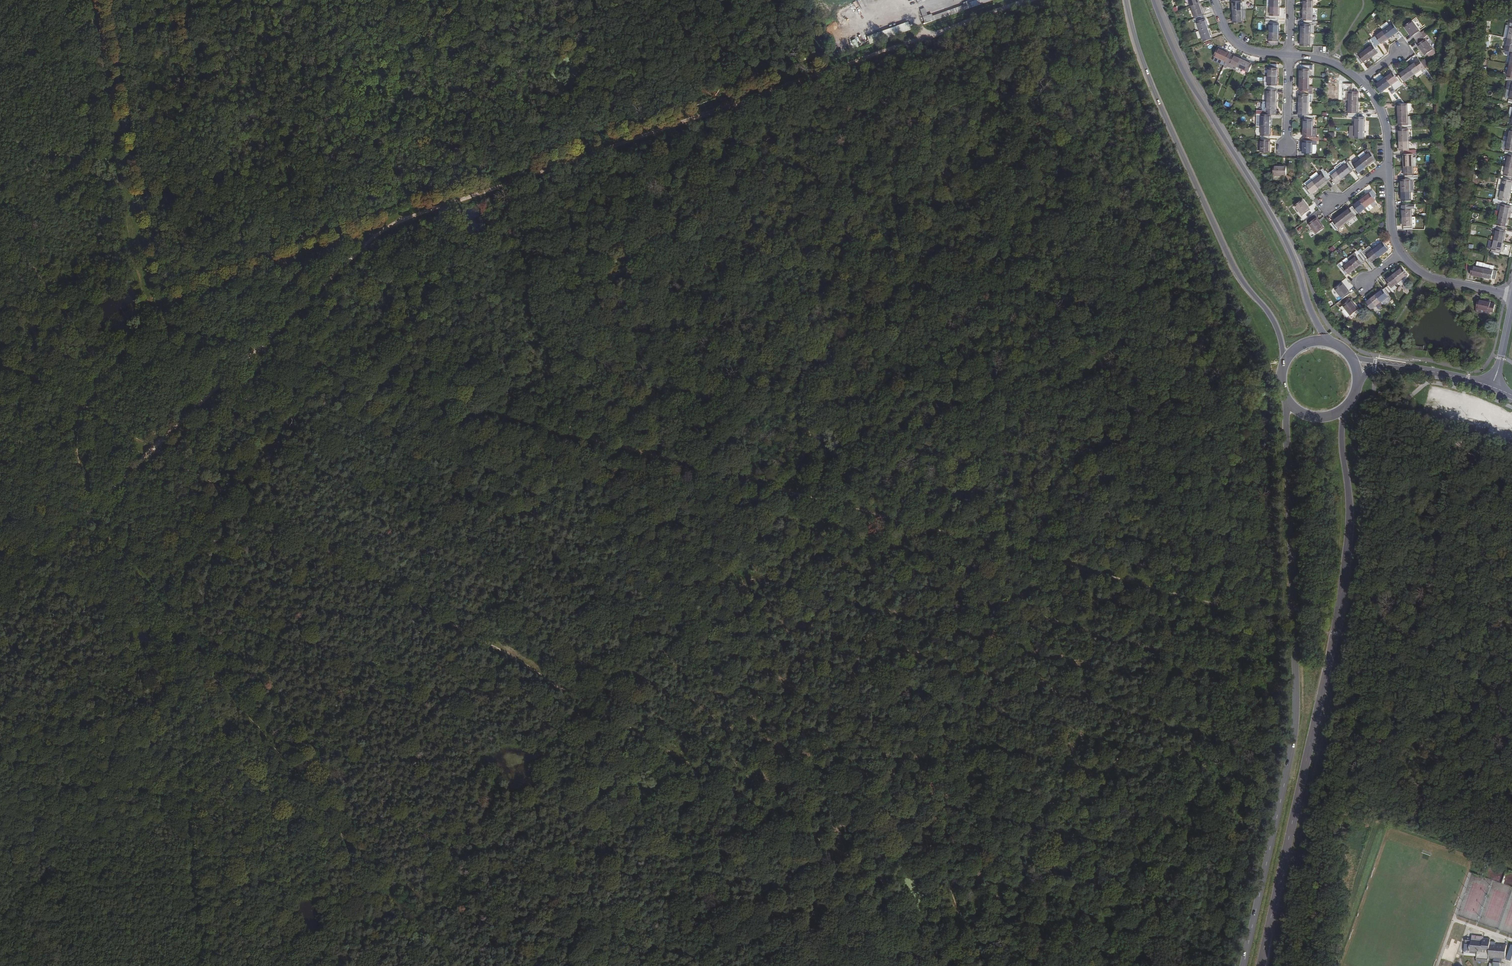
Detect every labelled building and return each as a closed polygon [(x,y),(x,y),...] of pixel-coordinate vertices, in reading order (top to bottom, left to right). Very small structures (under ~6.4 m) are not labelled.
[(1233,1),(1232,1),(1232,10),(1242,10),(1241,0),(1233,0),(1233,1)] [(1303,8),(1313,8),(1313,0),(1304,0),(1303,8)] [(1200,3),(1192,6),(1196,18),(1204,15),(1205,15),(1200,3)] [(1278,16),(1279,7),(1269,7),(1269,16),(1266,16),(1266,19),(1269,19),(1278,19),(1278,16)] [(925,8),(920,9),(925,24),(934,21),(932,14),(927,15),(925,8)] [(1313,8),(1303,8),(1303,20),(1304,20),(1313,21),(1313,8)] [(1242,10),(1232,10),(1233,22),(1242,22),(1242,10)] [(1204,15),(1196,18),(1200,30),(1209,27),(1206,18),(1205,19),(1204,15)] [(1278,32),(1278,23),(1277,23),(1278,19),(1269,19),(1266,19),(1266,23),(1269,23),(1269,32),(1278,32)] [(1314,33),(1314,24),(1316,24),(1316,21),(1313,21),(1304,20),(1304,24),(1301,24),(1301,33),(1311,33),(1314,33)] [(1412,21),(1404,26),(1412,36),(1413,36),(1416,40),(1422,35),(1412,21)] [(884,39),(910,30),(907,22),(881,31),(884,39)] [(1393,23),(1383,30),(1388,38),(1398,31),(1393,23)] [(1209,27),(1200,30),(1204,42),(1213,39),(1209,27)] [(1383,30),(1372,38),(1377,45),(1380,42),(1381,43),(1388,38),(1383,30)] [(1278,32),(1269,32),(1268,44),(1277,45),(1277,41),(1278,32)] [(1311,33),(1301,33),(1301,46),(1310,46),(1311,33)] [(1428,53),(1432,49),(1425,39),(1428,37),(1425,33),(1422,35),(1416,40),(1419,44),(1418,44),(1425,55),(1428,53)] [(851,41),(855,48),(862,45),(858,37),(851,41)] [(1372,44),(1365,49),(1371,57),(1378,52),(1374,47),(1377,45),(1372,38),(1370,40),(1372,44)] [(1215,57),(1226,62),(1229,54),(1230,54),(1218,48),(1215,57)] [(1356,51),(1353,54),(1355,57),(1360,64),(1363,62),(1364,62),(1371,57),(1365,49),(1358,54),(1356,51)] [(1504,51),(1504,54),(1511,56),(1509,64),(1511,65),(1511,52),(1504,51)] [(1237,67),(1241,59),(1233,55),(1233,56),(1229,54),(1226,62),(1224,67),(1227,69),(1228,66),(1236,70),(1237,67)] [(1416,62),(1409,66),(1415,74),(1422,69),(1423,71),(1426,68),(1425,67),(1422,63),(1420,60),(1418,58),(1415,60),(1416,62)] [(1252,64),(1241,59),(1237,67),(1248,72),(1252,64)] [(1277,64),(1268,64),(1268,77),(1277,77),(1277,68),(1277,64)] [(1300,69),(1300,77),(1309,78),(1309,65),(1301,65),(1301,68),(1300,69)] [(1409,66),(1399,74),(1399,75),(1404,81),(1415,74),(1409,66)] [(1393,72),(1386,77),(1391,85),(1398,80),(1401,84),(1404,81),(1399,75),(1396,77),(1393,72)] [(1277,77),(1268,77),(1267,89),(1276,89),(1276,86),(1277,85),(1277,77)] [(1309,78),(1300,77),(1299,90),(1300,90),(1308,90),(1309,78)] [(1386,77),(1376,85),(1381,92),(1391,85),(1386,77)] [(1353,92),(1353,84),(1344,84),(1344,88),(1344,92),(1349,92),(1349,100),(1358,101),(1359,92),(1353,92)] [(422,89),(414,87),(413,91),(412,94),(412,97),(419,99),(422,89)] [(1276,89),(1267,89),(1267,101),(1276,102),(1277,89),(1276,89)] [(1299,94),(1299,103),(1308,103),(1308,94),(1311,94),(1312,91),(1308,90),(1300,90),(1300,94),(1299,94)] [(457,94),(450,92),(447,109),(456,111),(459,99),(456,98),(457,94)] [(1358,101),(1349,100),(1349,113),(1357,113),(1358,113),(1358,101)] [(1274,114),(1274,110),(1276,110),(1276,102),(1267,101),(1267,110),(1263,110),(1262,110),(1255,110),(1255,114),(1256,114),(1262,114),(1270,114),(1271,114),(1274,114)] [(1308,103),(1299,103),(1299,115),(1304,115),(1308,116),(1308,103)] [(1405,104),(1398,104),(1399,116),(1409,116),(1408,111),(1408,103),(1405,104)] [(1357,113),(1349,113),(1349,116),(1355,117),(1355,126),(1364,126),(1365,117),(1357,117),(1357,113)] [(1270,114),(1262,114),(1261,127),(1270,127),(1271,114),(1270,114)] [(1308,116),(1304,115),(1304,119),(1303,119),(1303,128),(1312,128),(1312,116),(1308,116)] [(1413,129),(1413,124),(1409,125),(1409,116),(1399,116),(1399,125),(1400,125),(1400,129),(1409,129),(1413,129)] [(1364,126),(1355,126),(1355,138),(1364,139),(1364,126)] [(1270,127),(1261,127),(1261,139),(1269,139),(1269,135),(1270,135),(1270,127)] [(1312,128),(1303,128),(1303,137),(1303,141),(1312,141),(1312,128)] [(1400,129),(1399,129),(1400,141),(1409,141),(1409,129),(1400,129)] [(1269,139),(1261,139),(1260,152),(1269,152),(1270,139),(1269,139)] [(1303,141),(1302,153),(1312,153),(1316,153),(1316,145),(1312,144),(1312,141),(1303,141)] [(1409,141),(1400,141),(1400,151),(1404,150),(1404,154),(1413,154),(1413,150),(1410,150),(1409,141)] [(1376,159),(1370,152),(1368,149),(1365,151),(1367,154),(1360,159),(1366,167),(1376,159)] [(1413,154),(1404,154),(1404,167),(1414,166),(1413,154)] [(1350,161),(1347,163),(1352,170),(1355,168),(1359,172),(1366,167),(1360,159),(1353,164),(1350,161)] [(1347,163),(1337,171),(1342,178),(1353,170),(1352,170),(1347,163)] [(1274,166),(1274,175),(1287,175),(1287,166),(1274,166)] [(1414,166),(1404,167),(1405,176),(1406,176),(1406,179),(1411,179),(1415,179),(1418,179),(1418,175),(1414,175),(1414,166)] [(1504,179),(1511,181),(1511,168),(1506,167),(1504,179)] [(1326,171),(1323,173),(1328,180),(1331,178),(1335,183),(1342,178),(1337,171),(1330,176),(1326,171)] [(1323,173),(1312,180),(1318,188),(1329,180),(1328,180),(1323,173)] [(1406,179),(1401,180),(1402,192),(1411,192),(1411,179),(1406,179)] [(1501,192),(1511,194),(1511,187),(1511,181),(1504,179),(1501,192)] [(1312,180),(1302,188),(1308,195),(1311,193),(1311,194),(1318,188),(1312,180)] [(1411,192),(1402,192),(1402,201),(1403,201),(1403,205),(1412,204),(1411,192)] [(1501,192),(1499,204),(1502,205),(1507,206),(1508,202),(1509,202),(1511,194),(1501,192)] [(1370,193),(1360,200),(1366,208),(1369,211),(1373,208),(1370,204),(1375,200),(1370,193)] [(563,197),(553,201),(556,208),(565,203),(563,197)] [(1302,200),(1295,206),(1303,216),(1310,210),(1302,200)] [(1354,206),(1350,209),(1356,215),(1366,208),(1360,200),(1353,206),(1354,206)] [(1412,204),(1403,205),(1403,208),(1402,209),(1403,217),(1412,217),(1412,204)] [(1502,205),(1499,217),(1509,219),(1511,206),(1507,206),(1502,205)] [(1350,208),(1340,216),(1346,223),(1356,215),(1350,209),(1350,208)] [(1334,222),(1331,224),(1336,231),(1346,223),(1340,216),(1333,221),(1334,222)] [(1412,217),(1403,217),(1403,226),(1404,226),(1404,230),(1408,230),(1412,229),(1412,217)] [(1499,217),(1497,229),(1505,231),(1506,228),(1507,228),(1509,219),(1499,217)] [(1316,219),(1309,224),(1317,234),(1324,229),(1316,219)] [(1497,229),(1494,241),(1504,243),(1506,231),(1505,231),(1497,229)] [(1494,241),(1492,254),(1500,256),(1501,252),(1502,252),(1504,243),(1494,241)] [(1383,242),(1373,250),(1379,257),(1389,249),(1383,242)] [(1366,255),(1373,250),(1370,246),(1363,251),(1366,255)] [(1379,257),(1373,250),(1366,255),(1361,249),(1358,251),(1360,253),(1365,260),(1368,258),(1372,263),(1379,257)] [(1350,261),(1360,253),(1358,251),(1358,250),(1348,258),(1350,261)] [(1360,253),(1350,261),(1356,269),(1363,263),(1362,262),(1365,260),(1360,253)] [(1350,261),(1340,269),(1345,276),(1348,273),(1349,274),(1356,269),(1350,261)] [(1476,266),(1473,266),(1471,275),(1483,277),(1485,268),(1476,266)] [(1402,268),(1392,275),(1398,282),(1408,275),(1402,268)] [(1498,271),(1485,268),(1483,277),(1492,279),(1492,278),(1496,279),(1498,271)] [(1389,285),(1386,287),(1391,294),(1394,292),(1391,288),(1398,282),(1392,275),(1386,281),(1389,285)] [(1343,283),(1336,289),(1344,299),(1351,293),(1343,283)] [(1383,289),(1375,294),(1381,302),(1388,297),(1391,294),(1386,287),(1383,289)] [(1369,300),(1366,303),(1371,310),(1381,302),(1375,294),(1369,300)] [(1384,305),(1390,300),(1388,297),(1381,302),(1384,305)] [(1351,300),(1345,305),(1352,315),(1359,310),(1351,300)] [(1496,305),(1491,304),(1491,302),(1479,300),(1477,309),(1489,312),(1494,313),(1496,305)] [(1483,937),(1472,936),(1471,944),(1465,943),(1465,952),(1474,953),(1474,954),(1477,954),(1477,956),(1476,961),(1488,962),(1489,958),(1493,958),(1493,962),(1500,962),(1502,963),(1502,959),(1505,959),(1506,947),(1495,946),(1495,942),(1490,942),(1490,944),(1483,943),(1483,941),(1483,939),(1483,937)]
